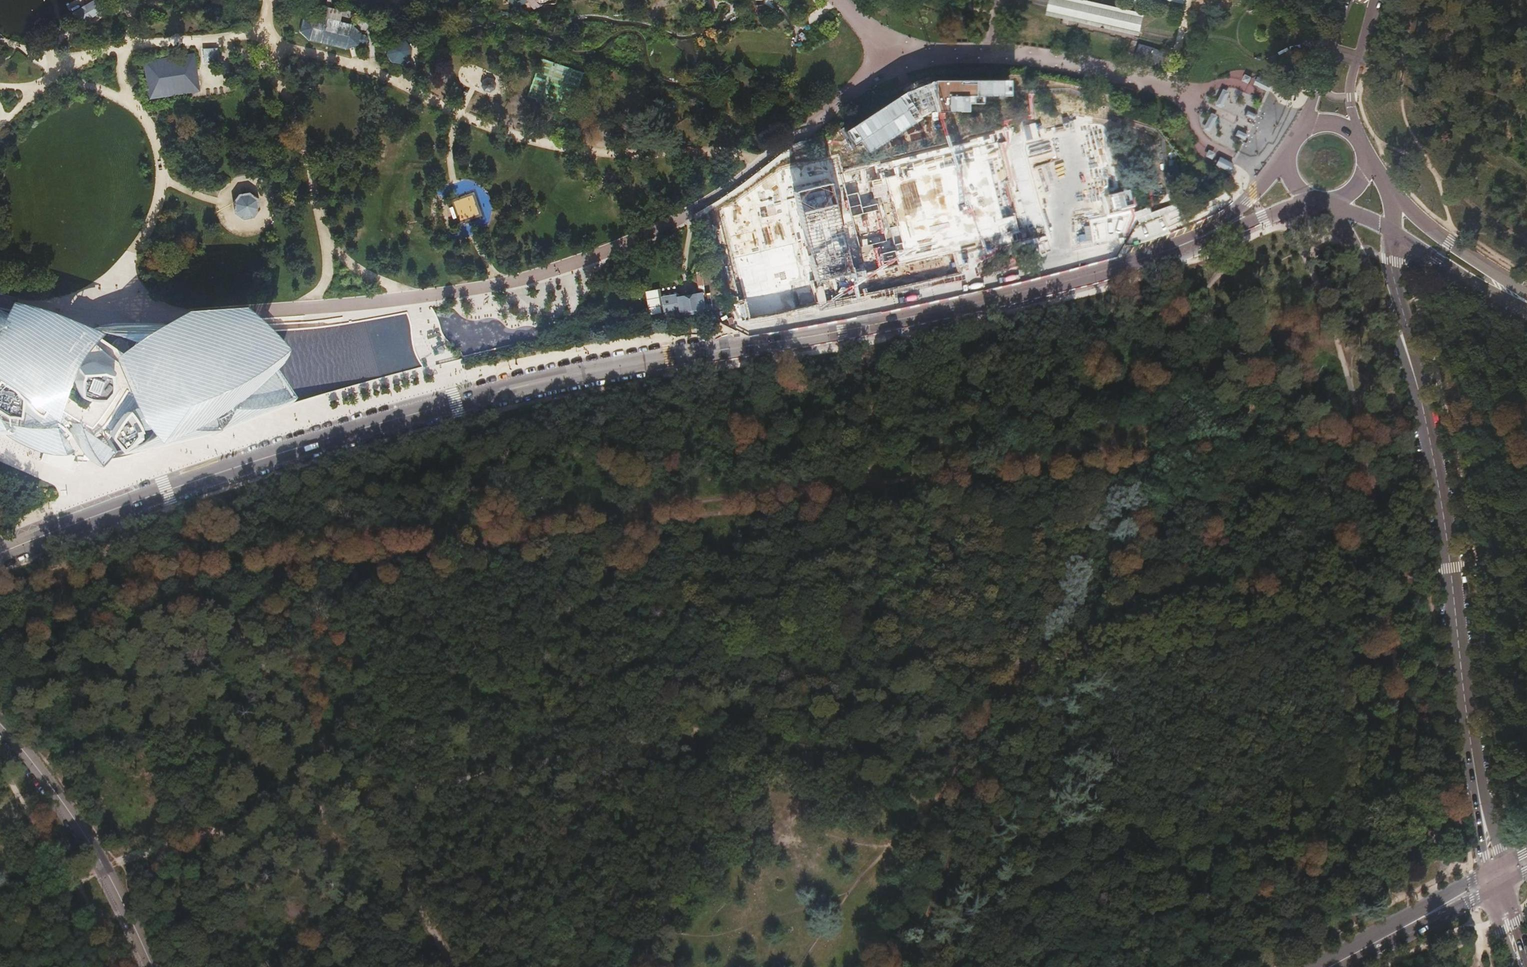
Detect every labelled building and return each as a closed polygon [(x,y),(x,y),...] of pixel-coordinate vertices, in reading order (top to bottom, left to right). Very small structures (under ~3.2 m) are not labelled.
[(704,14),(715,11),(712,0),(701,0),(704,14)] [(1140,17),(1066,0),(1054,0),(1051,13),(1136,32),(1140,17)] [(76,18),(98,6),(96,1),(74,14),(76,18)] [(79,23),(101,10),(98,6),(76,18),(79,23)] [(361,34),(361,32),(352,24),(315,15),(303,18),(300,31),(309,40),(346,49),(358,45),(358,43),(364,44),(365,43),(366,42),(367,40),(367,39),(367,37),(366,36),(361,34)] [(405,42),(396,41),(389,46),(388,55),(393,62),(402,63),(409,58),(410,49),(405,42)] [(1164,64),(1167,50),(1138,45),(1136,59),(1164,64)] [(216,61),(216,49),(205,50),(205,61),(216,61)] [(195,53),(142,62),(149,101),(202,91),(195,53)] [(1255,85),(1268,91),(1272,83),(1259,77),(1255,85)] [(1221,108),(1230,91),(1222,87),(1214,104),(1221,108)] [(1246,116),(1255,120),(1257,115),(1248,111),(1246,116)] [(1209,133),(1218,115),(1210,112),(1202,129),(1209,133)] [(1245,140),(1247,135),(1238,130),(1236,136),(1245,140)] [(1021,230),(999,140),(807,188),(722,209),(744,298),(794,286),(815,281),(1021,230)] [(1229,172),(1233,163),(1220,157),(1216,166),(1229,172)] [(1112,159),(1043,173),(1049,204),(1118,190),(1112,159)] [(249,195),(240,196),(235,203),(237,212),(244,217),(252,216),(257,208),(256,200),(249,195)] [(854,296),(850,277),(816,284),(815,281),(794,286),(795,290),(782,294),(787,312),(854,296)] [(1265,302),(1259,289),(1251,293),(1256,306),(1265,302)] [(680,312),(681,318),(703,315),(700,296),(680,299),(679,295),(661,298),(664,315),(680,312)] [(60,343),(0,322),(0,421),(11,426),(20,426),(27,426),(49,453),(62,435),(65,425),(84,427),(112,436),(121,458),(163,442),(161,429),(189,413),(218,387),(228,379),(219,365),(196,343),(193,343),(184,344),(155,346),(153,360),(131,328),(122,329),(107,329),(101,331),(92,344),(84,351),(73,346),(60,343)]
